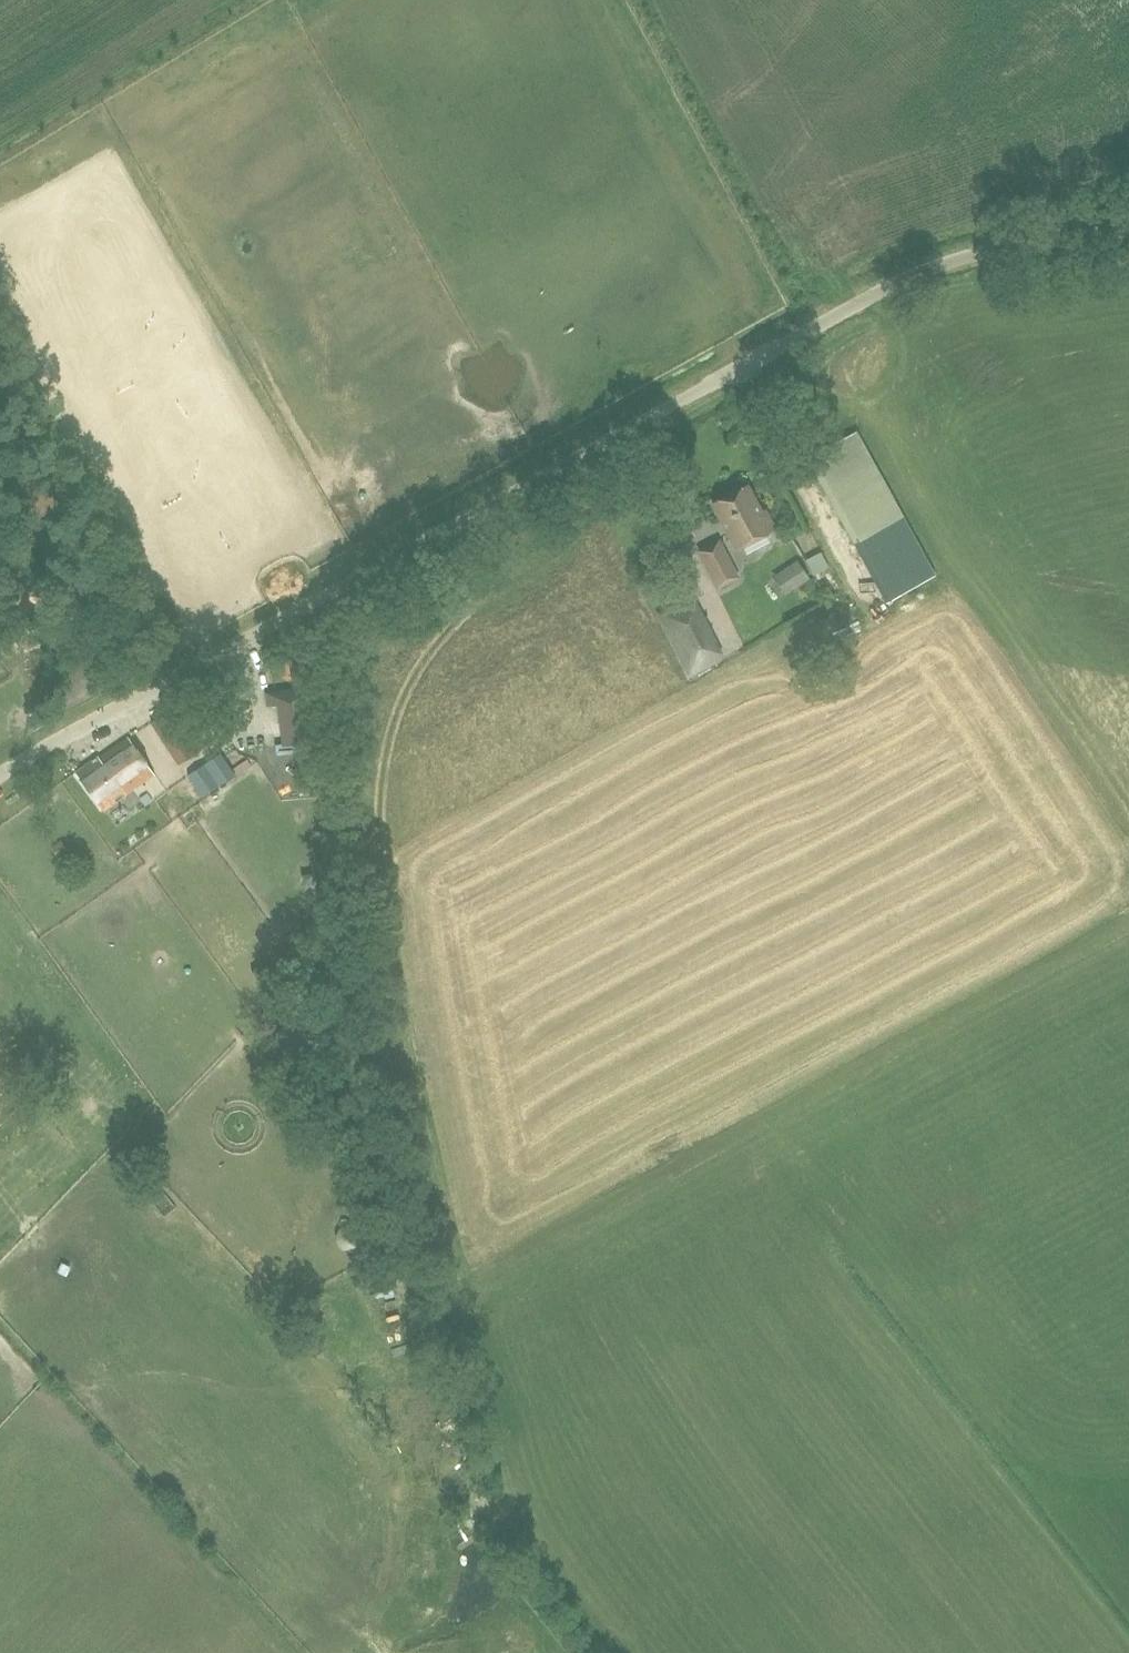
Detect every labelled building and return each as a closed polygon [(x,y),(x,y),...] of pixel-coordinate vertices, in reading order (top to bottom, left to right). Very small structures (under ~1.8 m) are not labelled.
[(736,547),(773,528),(763,510),(760,512),(746,485),(712,502),(736,547)] [(718,586),(736,576),(717,541),(700,550),(718,586)] [(787,591),(815,577),(805,558),(777,572),(787,591)] [(693,594),(674,604),(656,613),(688,677),(725,659),(693,594)] [(205,746),(204,744),(179,705),(152,722),(178,763),(205,746)] [(241,744),(258,742),(257,727),(240,728),(241,744)] [(104,809),(154,773),(127,736),(98,757),(97,756),(76,771),(76,770),(75,771),(103,810),(104,810),(104,809)] [(220,751),(188,768),(202,793),(234,776),(220,751)]
